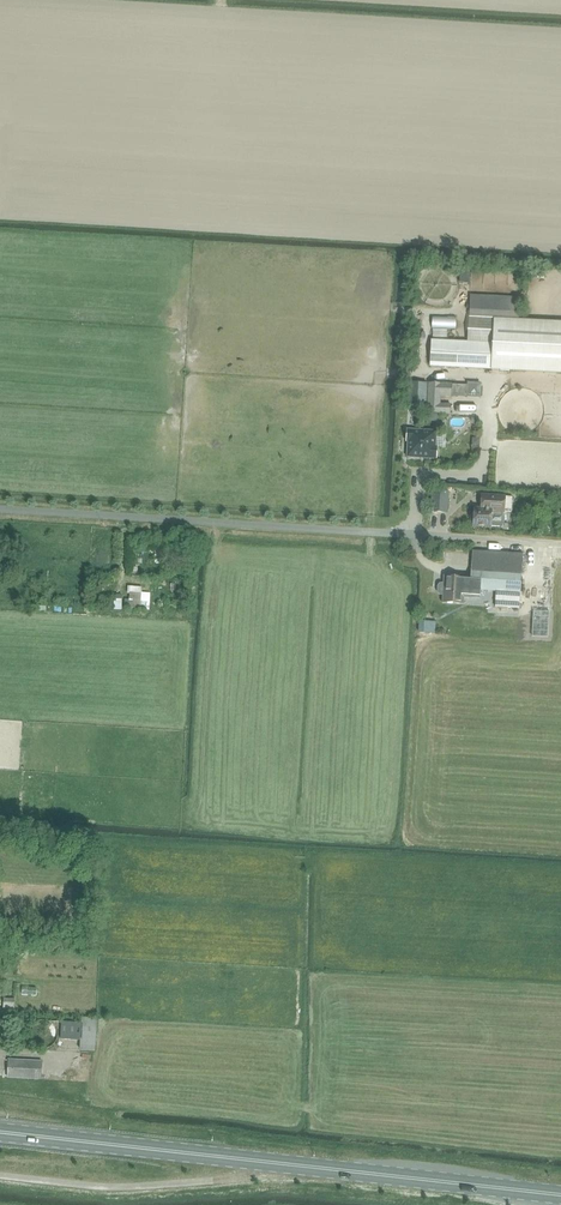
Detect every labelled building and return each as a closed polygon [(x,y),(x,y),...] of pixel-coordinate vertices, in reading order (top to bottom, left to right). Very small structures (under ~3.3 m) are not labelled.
[(490,368),(560,372),(560,322),(493,317),(491,341),(429,337),(428,364),(490,368)] [(468,382),(468,397),(480,398),(480,383),(468,382)] [(409,383),(408,402),(426,403),(427,384),(409,383)] [(429,414),(450,415),(450,404),(440,404),(440,396),(451,397),(451,386),(430,385),(429,414)] [(408,442),(406,458),(438,460),(439,446),(436,446),(438,430),(407,427),(406,442),(408,442)] [(447,511),(448,493),(432,491),(431,509),(447,511)] [(472,528),(492,529),(492,528),(503,529),(504,513),(505,513),(506,499),(481,497),(480,512),(474,511),(473,516),(472,516),(470,518),(469,521),(471,523),(473,523),(472,528)] [(442,595),(444,595),(444,603),(464,604),(465,589),(496,591),(495,607),(497,607),(497,614),(518,615),(518,609),(519,609),(520,593),(523,553),(473,550),(473,557),(471,580),(466,579),(466,577),(445,576),(445,584),(442,584),(440,585),(439,587),(439,589),(439,592),(440,594),(442,595)] [(435,623),(420,622),(419,633),(435,633),(435,623)] [(4,999),(4,1010),(15,1010),(15,999),(4,999)] [(60,1040),(80,1041),(82,1041),(81,1050),(95,1051),(97,1018),(83,1018),(83,1023),(61,1022),(60,1040)] [(37,1046),(43,1048),(48,1048),(53,1045),(57,1041),(58,1035),(56,1029),(52,1025),(47,1023),(41,1023),(36,1026),(33,1031),(32,1036),(34,1042),(37,1046)] [(8,1060),(8,1077),(41,1078),(41,1061),(8,1060)]
